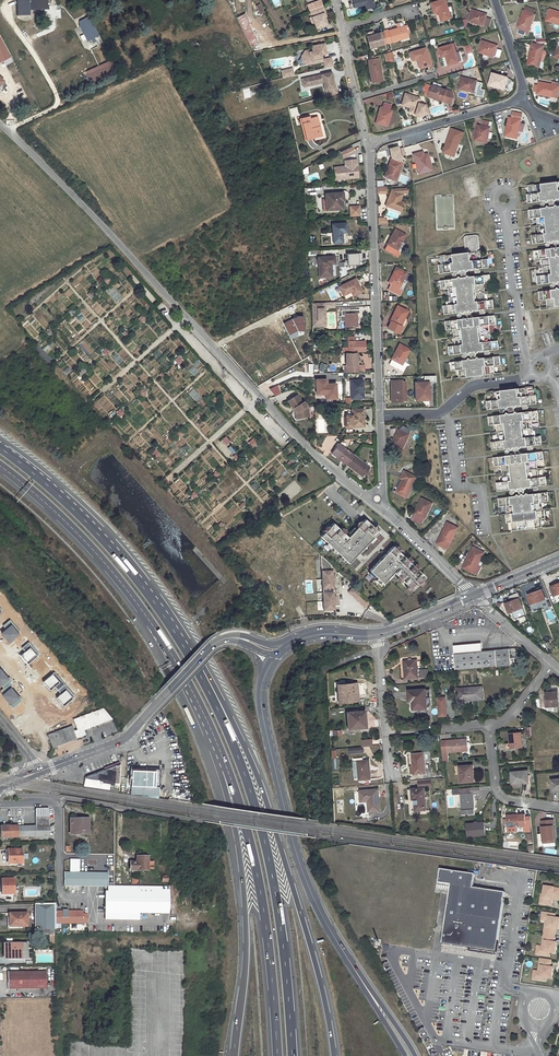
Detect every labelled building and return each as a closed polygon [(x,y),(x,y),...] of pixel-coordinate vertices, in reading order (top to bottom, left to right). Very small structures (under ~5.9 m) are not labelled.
[(30,10),(49,9),(48,0),(18,0),(19,15),(30,15),(30,10)] [(363,10),(374,8),(372,0),(349,0),(351,8),(362,6),(363,10)] [(432,3),(434,13),(439,12),(441,21),(451,18),(446,0),(443,0),(432,3)] [(255,6),(259,14),(264,12),(260,4),(255,6)] [(325,12),(323,7),(310,12),(312,17),(316,28),(327,24),(324,17),(323,13),(325,12)] [(550,9),(546,21),(558,25),(558,12),(550,9)] [(491,19),(486,17),(486,15),(472,10),(469,22),(483,26),(483,25),(489,27),(491,19)] [(519,27),(517,33),(525,35),(526,32),(528,33),(529,30),(529,31),(535,14),(533,14),(525,11),(523,11),(518,27),(519,27)] [(257,45),(243,14),(234,18),(249,47),(257,45)] [(79,27),(88,42),(99,36),(89,16),(79,21),(79,27)] [(397,28),(384,32),(387,43),(407,37),(404,26),(403,23),(401,22),(396,24),(397,28)] [(373,34),(366,36),(370,48),(387,43),(384,32),(384,31),(373,34)] [(0,37),(0,62),(11,57),(0,37)] [(502,50),(496,48),(497,46),(483,41),(479,52),(493,57),(493,56),(499,58),(502,50)] [(533,43),(528,65),(539,67),(544,46),(533,43)] [(321,54),(326,53),(324,44),(311,46),(312,51),(309,52),(306,53),(304,56),(305,60),(308,62),(314,61),(314,59),(321,57),(321,54)] [(454,44),(439,49),(440,54),(444,53),(446,56),(448,65),(459,62),(454,44)] [(470,45),(461,48),(464,55),(473,52),(470,45)] [(425,48),(409,52),(411,57),(416,55),(416,59),(419,68),(430,65),(425,48)] [(307,64),(322,61),(321,57),(314,59),(314,61),(308,62),(305,60),(304,56),(306,53),(309,52),(309,50),(305,51),(302,55),(303,62),(307,64)] [(392,51),(385,53),(388,63),(395,60),(392,51)] [(333,66),(331,58),(323,60),(325,68),(333,66)] [(378,59),(368,60),(369,67),(370,66),(371,75),(370,75),(371,83),(382,81),(378,59)] [(113,63),(87,75),(92,85),(118,73),(113,63)] [(294,75),(293,68),(282,70),(284,77),(286,77),(285,72),(291,71),(292,75),(294,75)] [(307,86),(323,82),(327,96),(337,93),(336,87),(334,87),(331,73),(306,78),(307,86)] [(513,82),(507,80),(507,78),(493,74),(490,85),(511,91),(513,82)] [(462,77),(459,89),(474,92),(477,81),(462,77)] [(558,88),(558,86),(558,84),(558,83),(552,81),(552,84),(539,82),(539,85),(535,84),(534,91),(537,92),(537,94),(557,97),(558,88)] [(447,90),(432,86),(429,97),(443,101),(447,90)] [(247,87),(241,88),(244,98),(250,96),(247,87)] [(429,113),(427,104),(424,105),(418,103),(419,98),(405,93),(402,105),(411,107),(409,112),(421,115),(429,113)] [(391,111),(390,111),(391,105),(384,103),(383,107),(380,107),(376,122),(387,126),(391,111)] [(292,116),(299,115),(297,107),(290,109),(292,116)] [(517,138),(522,114),(513,112),(512,118),(509,117),(505,136),(517,138)] [(309,116),(301,118),(306,140),(322,136),(320,125),(317,126),(315,117),(310,118),(309,116)] [(490,128),(488,127),(490,121),(482,120),(481,126),(478,125),(475,140),(486,142),(490,128)] [(449,134),(443,153),(454,156),(461,138),(459,138),(461,132),(454,130),(452,134),(453,134),(453,135),(449,134)] [(398,147),(389,149),(391,156),(392,156),(391,159),(391,158),(384,176),(395,180),(402,163),(397,161),(399,154),(400,154),(398,147)] [(428,154),(427,153),(427,147),(420,147),(420,150),(417,150),(415,167),(427,169),(428,154)] [(346,158),(355,154),(352,148),(343,152),(346,158)] [(356,160),(346,161),(347,166),(345,166),(334,167),(335,180),(358,177),(356,160)] [(534,185),(535,194),(533,194),(526,195),(527,203),(544,201),(555,200),(558,199),(558,201),(558,182),(534,185)] [(403,206),(404,203),(400,201),(403,193),(408,192),(407,187),(394,188),(393,190),(391,189),(385,205),(401,211),(402,208),(403,208),(403,206)] [(341,193),(326,194),(326,199),(324,199),(323,200),(324,209),(325,210),(342,209),(342,199),(345,198),(346,198),(348,196),(348,195),(348,194),(348,192),(347,191),(346,191),(344,190),(342,191),(341,192),(341,193)] [(348,206),(349,217),(360,216),(359,205),(348,206)] [(531,235),(533,244),(548,242),(558,241),(558,206),(556,207),(551,207),(528,210),(529,219),(536,218),(538,218),(540,234),(538,234),(531,235)] [(346,223),(332,224),(333,243),(343,242),(342,232),(347,232),(346,223)] [(401,251),(397,249),(402,241),(405,235),(395,229),(387,244),(388,244),(384,250),(397,257),(401,251)] [(445,264),(438,265),(439,274),(455,272),(467,270),(469,270),(469,274),(481,273),(481,270),(479,270),(479,269),(489,268),(488,259),(481,260),(480,260),(479,252),(478,252),(477,250),(478,249),(479,249),(480,247),(478,237),(477,235),(476,235),(466,236),(465,236),(464,237),(464,239),(466,249),(467,250),(468,250),(469,253),(445,256),(446,264),(445,264)] [(536,276),(538,284),(553,283),(558,282),(558,248),(556,248),(533,251),(534,260),(541,259),(543,259),(545,275),(543,275),(536,276)] [(361,261),(361,253),(345,254),(346,265),(357,265),(357,261),(361,261)] [(331,276),(331,263),(334,263),(335,263),(335,256),(319,257),(320,276),(331,276)] [(352,266),(346,266),(346,262),(339,262),(339,275),(352,275),(352,266)] [(391,284),(388,290),(399,295),(402,289),(399,288),(407,272),(396,267),(388,283),(391,284)] [(484,301),(483,284),(484,284),(491,283),(490,275),(468,277),(463,278),(440,281),(442,289),(448,288),(449,288),(451,304),(450,304),(444,305),(444,314),(460,312),(471,311),(474,311),(474,315),(486,313),(485,310),(484,311),(484,309),(493,308),(493,299),(486,300),(484,301)] [(356,278),(339,286),(343,295),(351,291),(352,290),(354,295),(362,291),(356,278)] [(538,291),(539,301),(546,300),(548,299),(548,308),(558,306),(558,289),(538,291)] [(395,297),(388,296),(388,292),(383,292),(383,301),(395,301),(395,297)] [(324,302),(311,303),(312,319),(312,326),(324,325),(323,308),(324,308),(324,302)] [(397,306),(390,321),(391,321),(388,327),(389,329),(398,334),(402,326),(400,326),(408,311),(397,306)] [(357,326),(356,313),(359,313),(359,309),(341,310),(341,316),(344,315),(344,321),(344,327),(357,326)] [(141,315),(137,319),(141,323),(145,319),(141,315)] [(489,352),(488,350),(499,349),(498,341),(491,341),(489,342),(488,325),(489,325),(495,324),(494,316),(472,318),(468,319),(445,321),(446,330),(453,329),(454,329),(456,346),(455,346),(448,347),(450,355),(465,353),(476,352),(479,352),(479,355),(491,354),(490,351),(489,352)] [(355,336),(347,336),(348,347),(342,347),(342,353),(365,351),(365,341),(359,341),(359,343),(355,343),(355,336)] [(294,341),(293,338),(281,343),(282,347),(294,341)] [(392,359),(389,364),(403,371),(405,367),(402,365),(410,349),(399,344),(391,359),(392,359)] [(356,353),(346,353),(346,366),(349,366),(350,372),(358,372),(358,365),(357,365),(356,353)] [(174,360),(178,365),(183,361),(178,356),(174,360)] [(493,374),(492,365),(494,365),(500,364),(500,356),(477,359),(473,360),(450,363),(451,371),(458,370),(459,370),(460,378),(493,374)] [(100,360),(97,366),(108,372),(111,366),(100,360)] [(323,373),(326,365),(320,363),(317,370),(323,373)] [(361,398),(361,391),(363,391),(363,380),(351,380),(351,398),(361,398)] [(402,381),(391,381),(392,402),(402,401),(402,381)] [(414,382),(415,400),(422,400),(422,397),(429,397),(428,389),(426,389),(426,382),(414,382)] [(142,398),(147,393),(142,388),(137,393),(142,398)] [(493,400),(486,401),(487,410),(503,408),(515,406),(517,406),(517,410),(528,409),(528,406),(527,406),(527,405),(536,404),(536,395),(529,396),(527,396),(526,388),(493,391),(494,400),(493,400)] [(298,417),(309,415),(307,405),(303,400),(302,401),(297,394),(288,400),(293,407),(295,406),(297,410),(297,411),(298,417)] [(315,411),(318,411),(318,404),(324,404),(324,399),(316,399),(316,404),(315,404),(315,411)] [(119,409),(115,413),(119,418),(124,413),(119,409)] [(362,409),(352,409),(352,415),(346,415),(346,427),(364,426),(364,415),(362,416),(362,409)] [(532,447),(532,445),(541,445),(540,436),(534,437),(532,437),(530,420),(532,420),(538,419),(537,411),(516,413),(510,414),(488,417),(489,425),(496,424),(497,424),(499,441),(498,441),(492,442),(492,450),(508,449),(520,447),(522,447),(522,451),(534,450),(533,447),(532,447)] [(398,430),(392,444),(403,448),(411,429),(403,425),(401,431),(398,430)] [(225,446),(230,442),(225,436),(220,440),(225,446)] [(253,438),(248,441),(250,447),(256,444),(253,438)] [(339,444),(332,453),(346,464),(353,454),(339,444)] [(155,458),(160,454),(155,449),(151,453),(155,458)] [(537,487),(537,486),(547,485),(545,477),(539,477),(537,477),(535,461),(537,461),(543,460),(542,451),(520,454),(515,455),(493,457),(494,466),(501,465),(502,465),(504,482),(503,482),(496,482),(497,491),(513,489),(524,488),(526,488),(527,492),(539,490),(538,487),(537,487)] [(353,454),(346,464),(363,477),(365,474),(367,471),(370,467),(353,454)] [(253,455),(249,458),(253,464),(257,460),(253,455)] [(281,455),(271,463),(286,481),(298,471),(292,464),(296,460),(293,457),(287,462),(281,455)] [(215,471),(211,475),(215,479),(220,475),(215,471)] [(403,479),(397,492),(408,497),(417,477),(404,471),(401,478),(403,479)] [(507,514),(506,514),(507,523),(511,522),(512,522),(513,531),(541,528),(539,519),(541,519),(545,518),(544,510),(543,510),(541,510),(540,502),(542,501),(548,501),(547,492),(525,495),(520,495),(498,498),(499,507),(506,506),(507,506),(508,514),(507,514)] [(415,514),(413,519),(422,524),(432,503),(421,498),(414,513),(415,514)] [(378,533),(365,520),(348,537),(332,523),(319,536),(349,564),(378,533)] [(447,523),(437,543),(448,548),(458,528),(447,523)] [(78,541),(84,548),(86,546),(80,540),(78,541)] [(370,572),(383,584),(394,572),(412,588),(423,575),(392,547),(370,572)] [(473,547),(463,568),(474,573),(478,565),(484,553),(473,547)] [(332,571),(332,566),(321,556),(323,593),(333,593),(333,589),(334,589),(334,584),(336,584),(336,576),(333,576),(333,571),(332,571)] [(554,583),(555,585),(551,587),(554,596),(558,594),(558,584),(558,582),(554,583)] [(366,608),(371,602),(354,586),(349,592),(366,608)] [(535,591),(532,592),(533,593),(528,595),(532,605),(546,599),(542,590),(536,592),(535,591)] [(323,593),(324,611),(335,611),(335,606),(337,606),(337,597),(334,597),(334,593),(333,593),(323,593)] [(505,602),(500,604),(507,614),(513,612),(515,618),(525,614),(519,599),(513,601),(512,600),(509,601),(509,602),(505,604),(505,602)] [(7,630),(2,634),(9,642),(20,632),(10,621),(4,626),(7,630)] [(29,643),(23,648),(26,652),(21,656),(29,664),(39,655),(29,643)] [(481,644),(454,646),(456,670),(511,665),(510,649),(482,651),(481,644)] [(409,661),(404,662),(405,679),(419,677),(417,660),(412,661),(409,661)] [(169,663),(159,667),(162,672),(171,668),(169,663)] [(13,708),(22,700),(9,684),(12,681),(10,678),(9,678),(0,668),(0,687),(2,685),(5,689),(1,692),(11,704),(10,705),(13,708)] [(64,707),(76,697),(55,673),(44,682),(51,691),(56,687),(62,694),(57,698),(64,707)] [(356,696),(355,683),(338,685),(339,694),(345,694),(346,702),(358,701),(357,696),(356,696)] [(346,702),(345,694),(339,694),(338,685),(336,685),(338,703),(346,702)] [(482,687),(458,689),(458,701),(469,700),(469,701),(483,699),(482,687)] [(427,709),(427,705),(431,705),(430,689),(409,691),(409,701),(410,701),(411,711),(412,712),(413,712),(414,712),(414,710),(427,709)] [(557,692),(546,693),(547,707),(558,706),(557,692)] [(437,717),(446,716),(445,696),(436,696),(437,717)] [(77,730),(74,731),(77,738),(80,737),(78,732),(84,730),(112,719),(103,708),(73,720),(77,730)] [(353,712),(347,713),(348,729),(365,728),(364,717),(363,717),(363,711),(355,712),(353,712)] [(521,732),(509,733),(510,743),(504,744),(505,749),(511,748),(511,749),(523,748),(521,732)] [(467,739),(447,741),(441,741),(443,762),(448,762),(447,753),(468,751),(467,739)] [(424,753),(412,754),(414,775),(426,774),(425,762),(424,753)] [(369,761),(358,762),(359,778),(359,780),(370,779),(369,761)] [(97,781),(97,783),(119,786),(120,764),(88,777),(87,779),(97,781)] [(472,765),(459,766),(461,783),(475,781),(474,773),(473,773),(472,765)] [(130,777),(129,779),(132,779),(132,770),(146,771),(146,769),(130,768),(130,777)] [(132,770),(132,779),(131,786),(134,786),(144,786),(144,789),(134,788),(134,794),(159,795),(159,787),(160,769),(146,769),(146,771),(132,770)] [(527,771),(511,772),(512,783),(513,783),(521,783),(528,782),(527,771)] [(419,789),(412,790),(412,800),(415,799),(415,811),(426,810),(424,789),(424,788),(424,787),(425,786),(426,786),(431,785),(431,779),(419,780),(419,789)] [(477,787),(460,789),(462,814),(473,814),(472,809),(473,809),(472,794),(478,794),(477,787)] [(378,789),(360,791),(361,801),(368,801),(369,811),(380,811),(378,789)] [(447,806),(460,806),(459,794),(452,794),(451,789),(446,790),(447,806)] [(49,837),(49,816),(49,809),(37,809),(36,810),(36,826),(0,827),(1,837),(49,837)] [(523,814),(506,815),(506,819),(504,819),(504,824),(507,823),(507,827),(524,826),(524,829),(532,828),(531,816),(524,817),(523,814)] [(543,834),(538,834),(539,846),(544,846),(544,844),(543,841),(555,840),(553,820),(541,821),(543,834)] [(76,822),(71,822),(71,835),(88,834),(87,821),(76,821),(76,822)] [(485,823),(466,824),(467,835),(485,833),(485,823)] [(22,849),(8,850),(8,857),(10,857),(10,864),(23,863),(22,849)] [(149,869),(149,868),(153,868),(153,863),(147,863),(148,858),(138,858),(137,863),(131,863),(131,871),(147,871),(147,869),(149,869)] [(79,872),(80,860),(71,860),(70,866),(73,866),(73,872),(64,872),(64,886),(108,887),(108,873),(79,872)] [(467,874),(441,870),(440,883),(452,885),(443,944),(497,952),(506,893),(474,888),(476,875),(467,874)] [(14,879),(2,879),(2,894),(14,894),(14,879)] [(105,914),(105,920),(140,920),(139,914),(169,914),(169,887),(108,887),(108,892),(105,892),(105,914)] [(544,904),(552,906),(553,899),(558,900),(558,889),(545,887),(544,895),(543,899),(544,899),(544,904)] [(56,928),(56,912),(55,904),(35,904),(35,930),(43,930),(44,935),(50,935),(55,935),(54,929),(56,929),(56,928)] [(69,910),(63,910),(63,912),(56,912),(56,928),(60,928),(60,924),(88,923),(88,917),(83,917),(83,914),(83,911),(69,911),(69,910)] [(9,920),(12,920),(12,927),(27,927),(27,913),(9,914),(9,920)] [(544,934),(555,936),(556,929),(558,929),(558,918),(555,918),(556,914),(546,913),(545,921),(546,921),(549,922),(548,927),(545,927),(544,934)] [(554,943),(555,936),(544,934),(543,941),(546,942),(545,947),(543,947),(541,946),(540,955),(550,956),(550,953),(556,954),(557,943),(554,943)] [(28,959),(27,943),(5,944),(5,958),(16,957),(16,959),(28,959)] [(551,968),(552,961),(541,959),(540,966),(542,967),(541,972),(539,972),(537,971),(536,980),(546,981),(546,978),(552,979),(554,968),(551,968)] [(8,973),(8,989),(47,989),(46,972),(8,973)]
